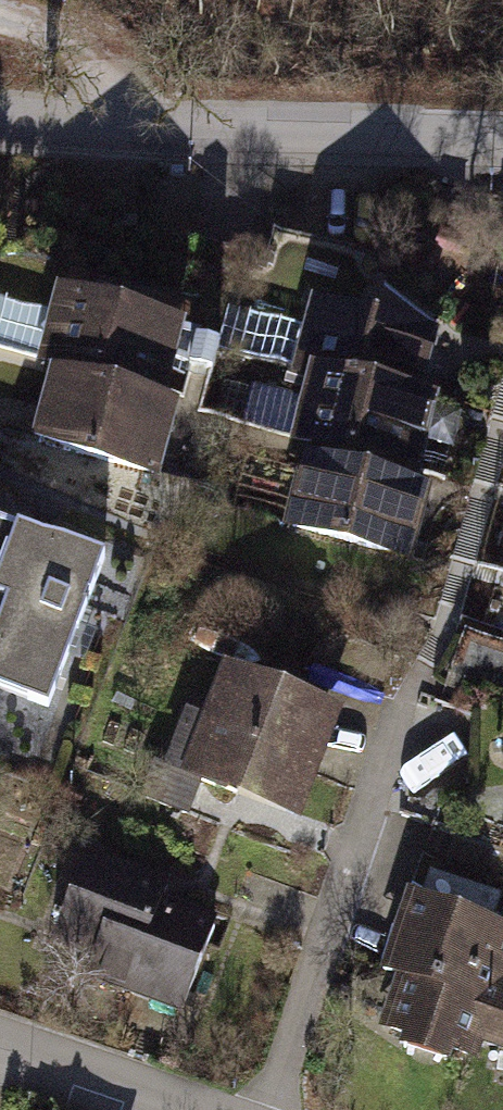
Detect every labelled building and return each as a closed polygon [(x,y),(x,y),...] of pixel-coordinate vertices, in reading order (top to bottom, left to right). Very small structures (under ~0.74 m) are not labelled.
[(60,353),(37,431),(156,467),(176,400),(153,393),(176,318),(62,284),(43,348),(60,353)] [(428,338),(317,306),(296,378),(308,381),(287,454),(296,456),(278,520),(405,556),(426,484),(410,480),(432,404),(410,398),(428,338)] [(0,526),(0,707),(56,724),(107,560),(0,526)] [(213,782),(218,771),(288,797),(317,721),(233,689),(220,723),(190,712),(169,766),(213,782)] [(416,898),(484,920),(502,860),(502,842),(439,822),(416,898)] [(88,858),(60,937),(96,949),(87,974),(185,1010),(215,925),(159,905),(166,886),(88,858)] [(498,973),(502,958),(491,954),(500,926),(484,920),(416,898),(403,938),(417,942),(388,1027),(470,1054),(477,1034),(490,995),(502,999),(502,975),(498,973)] [(490,995),(477,1034),(502,1043),(502,999),(490,995)]
